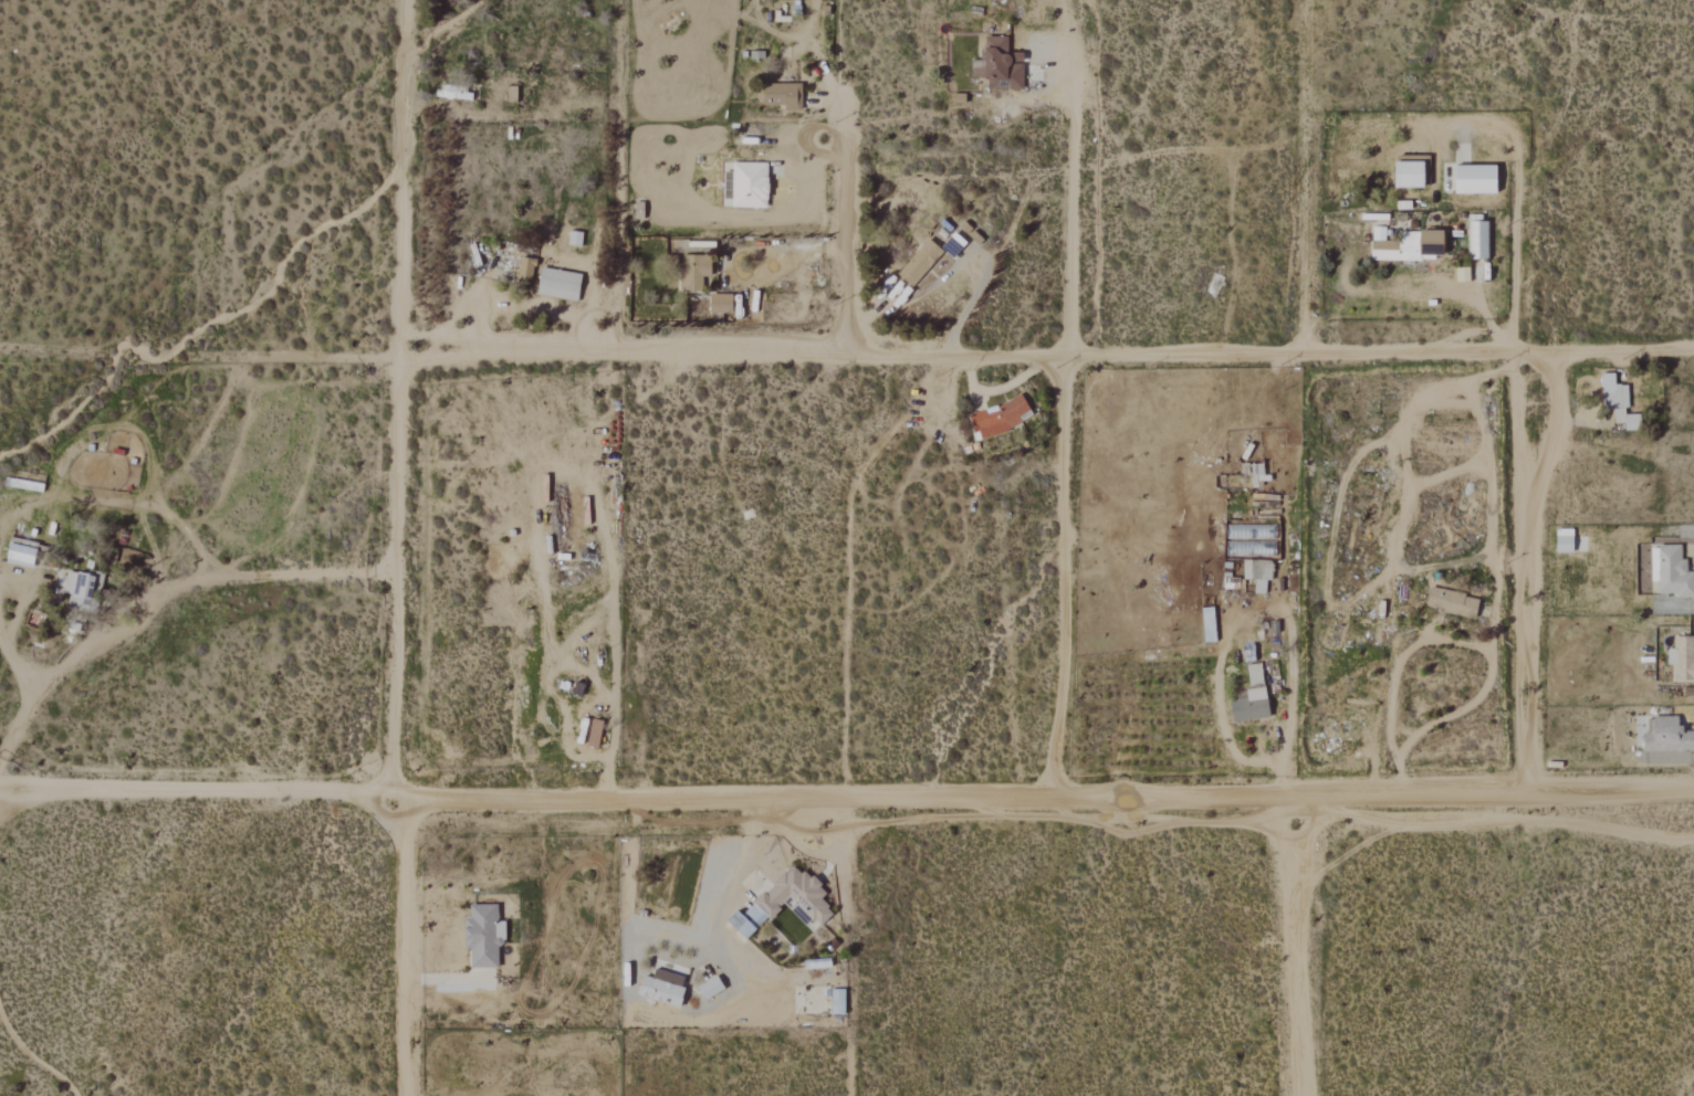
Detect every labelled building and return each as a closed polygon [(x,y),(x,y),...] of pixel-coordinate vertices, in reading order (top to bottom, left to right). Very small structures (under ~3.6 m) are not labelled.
[(1007,37),(980,37),(980,61),(969,61),(970,80),(1004,79),(1004,90),(1022,90),(1021,64),(1007,64),(1007,37)] [(800,111),(800,84),(761,84),(761,105),(782,105),(782,111),(800,111)] [(509,103),(519,103),(520,87),(510,87),(509,103)] [(765,164),(722,163),(722,168),(728,168),(727,191),(729,191),(729,208),(764,208),(765,164)] [(1450,166),(1450,195),(1492,194),(1492,166),(1450,166)] [(1467,260),(1487,260),(1487,222),(1467,222),(1467,260)] [(586,233),(573,231),(571,245),(584,247),(586,233)] [(1420,261),(1420,256),(1438,256),(1438,232),(1397,231),(1396,251),(1369,251),(1369,261),(1420,261)] [(911,284),(940,252),(926,239),(897,271),(911,284)] [(708,277),(707,256),(682,256),(683,281),(679,281),(679,291),(700,290),(700,277),(708,277)] [(539,260),(522,258),(520,279),(536,281),(539,260)] [(581,302),(585,274),(544,268),(540,296),(581,302)] [(730,295),(708,294),(707,313),(729,314),(730,295)] [(1624,385),(1613,386),(1612,374),(1598,375),(1600,408),(1612,407),(1613,424),(1624,423),(1624,430),(1636,430),(1636,424),(1630,425),(1629,418),(1626,418),(1624,385)] [(968,415),(976,439),(1030,420),(1021,396),(968,415)] [(10,559),(37,567),(42,548),(15,541),(10,559)] [(1684,572),(1684,561),(1679,561),(1679,547),(1649,547),(1649,582),(1657,582),(1657,597),(1693,597),(1693,572),(1684,572)] [(1269,582),(1270,562),(1242,561),(1241,580),(1252,581),(1252,595),(1264,595),(1264,582),(1269,582)] [(72,594),(68,608),(92,613),(101,575),(71,568),(65,592),(72,594)] [(1478,600),(1427,588),(1422,608),(1473,620),(1478,600)] [(1262,700),(1260,665),(1244,666),(1246,701),(1262,700)] [(1226,702),(1231,725),(1268,717),(1264,700),(1245,704),(1244,699),(1226,702)] [(591,745),(600,748),(607,722),(598,719),(591,745)] [(752,941),(786,904),(808,926),(816,918),(825,927),(837,913),(824,900),(830,893),(796,862),(747,915),(741,910),(731,921),(752,941)] [(474,968),(502,968),(501,942),(509,942),(509,921),(501,921),(500,905),(473,905),(473,918),(469,918),(469,949),(474,949),(474,968)] [(682,1007),(692,971),(681,968),(680,973),(658,967),(655,978),(647,976),(641,996),(682,1007)] [(708,999),(727,991),(721,977),(701,985),(708,999)] [(848,989),(834,990),(834,1015),(849,1015),(848,989)]
